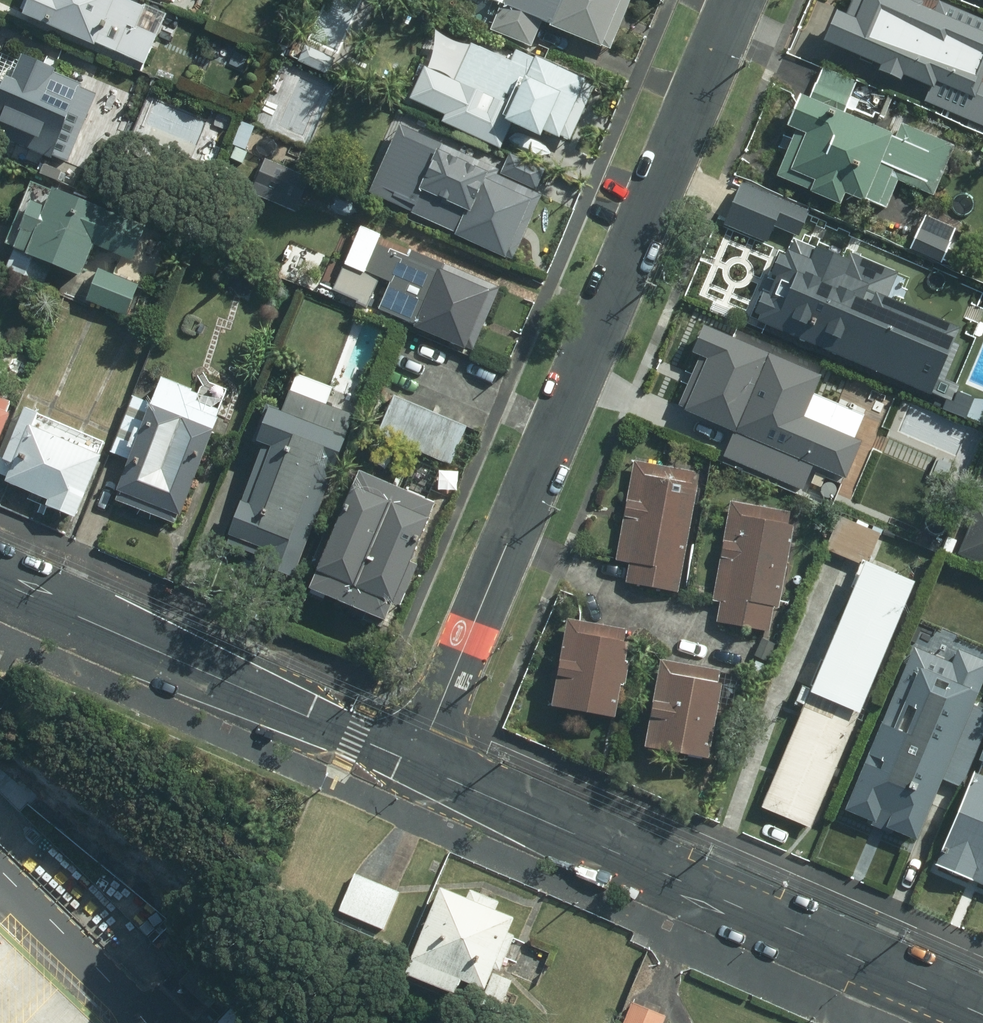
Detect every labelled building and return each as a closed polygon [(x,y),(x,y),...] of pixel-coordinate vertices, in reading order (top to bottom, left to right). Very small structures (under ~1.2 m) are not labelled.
[(132,0),(18,0),(12,15),(138,63),(161,13),(132,0)] [(309,42),(342,55),(365,0),(326,0),(309,42)] [(624,0),(495,0),(495,1),(499,2),(490,22),(530,40),(538,21),(604,51),(624,0)] [(952,18),(908,0),(844,0),(839,11),(829,7),(817,36),(875,59),(872,68),(893,77),(895,72),(929,86),(932,78),(947,84),(954,67),(966,71),(979,40),(967,35),(972,22),(953,14),(952,18)] [(471,34),(448,82),(499,106),(493,117),(530,134),(533,126),(554,136),(557,129),(565,133),(586,88),(577,83),(581,77),(528,54),(526,60),(471,34)] [(342,59),(304,44),(295,66),(333,81),(342,59)] [(43,157),(44,153),(63,161),(83,112),(72,107),(80,87),(43,72),(45,66),(8,51),(0,70),(0,139),(43,157)] [(932,192),(951,144),(897,122),(891,137),(886,134),(887,131),(843,113),(856,81),(833,72),(827,88),(813,83),(807,98),(793,93),(780,124),(790,127),(772,172),(804,186),(803,190),(835,203),(840,191),(859,199),(860,196),(883,205),(895,177),(932,192)] [(460,131),(474,99),(426,80),(412,111),(460,131)] [(968,97),(959,116),(982,126),(982,103),(968,97)] [(248,135),(235,130),(230,142),(243,147),(248,135)] [(509,262),(539,191),(427,138),(410,172),(419,175),(403,210),(450,230),(449,234),(509,262)] [(289,210),(304,176),(261,157),(246,191),(289,210)] [(126,254),(138,224),(29,181),(4,244),(12,248),(4,267),(43,282),(49,264),(73,274),(87,239),(126,254)] [(806,211),(737,181),(720,222),(765,242),(772,224),(796,234),(806,211)] [(917,223),(906,248),(938,262),(946,241),(943,240),(946,235),(917,223)] [(468,349),(496,286),(375,234),(361,268),(386,279),(373,308),(468,349)] [(753,313),(750,319),(943,397),(939,406),(964,416),(971,397),(955,390),(957,384),(942,378),(956,344),(946,340),(952,326),(883,298),(894,271),(844,250),(841,257),(808,244),(808,246),(788,238),(784,249),(780,247),(778,254),(771,251),(748,312),(753,313)] [(375,278),(341,262),(329,288),(363,304),(375,278)] [(119,287),(92,276),(82,300),(110,310),(119,287)] [(800,423),(819,378),(692,336),(681,363),(688,366),(675,398),(679,410),(735,435),(724,456),(804,495),(815,469),(844,476),(859,441),(800,423)] [(105,500),(170,523),(221,388),(204,382),(195,387),(192,394),(183,391),(185,386),(153,375),(143,402),(129,397),(108,452),(121,458),(105,500)] [(289,576),(346,414),(282,389),(274,409),(256,403),(243,441),(254,445),(219,544),(254,557),(252,563),(289,576)] [(448,462),(463,425),(388,394),(373,431),(448,462)] [(98,443),(15,408),(0,445),(0,460),(3,461),(0,467),(0,482),(38,498),(36,503),(67,516),(98,443)] [(675,592),(694,484),(688,484),(691,470),(630,459),(612,560),(625,562),(622,582),(675,592)] [(425,501),(347,468),(297,587),(375,620),(425,501)] [(788,511),(728,500),(710,600),(717,601),(714,621),(766,630),(771,606),(776,607),(791,524),(785,523),(788,511)] [(837,514),(824,542),(865,559),(877,532),(837,514)] [(982,541),(974,562),(982,566),(982,541)] [(893,631),(914,582),(863,561),(843,610),(893,631)] [(873,680),(893,631),(843,610),(822,660),(873,680)] [(618,627),(559,616),(543,705),(604,715),(610,680),(617,682),(621,659),(617,658),(620,641),(616,641),(618,627)] [(712,669),(652,658),(637,745),(701,755),(714,682),(710,681),(712,669)] [(852,730),(873,680),(822,660),(802,709),(852,730)] [(943,730),(881,704),(839,810),(862,819),(861,822),(888,833),(890,830),(911,839),(939,770),(928,766),(943,730)] [(832,779),(852,730),(802,709),(782,758),(832,779)] [(977,727),(963,722),(953,748),(967,753),(977,727)] [(812,828),(832,779),(782,758),(761,808),(812,828)] [(969,771),(930,865),(982,886),(982,778),(969,771)] [(336,855),(319,892),(366,912),(381,874),(336,855)] [(450,878),(419,865),(381,951),(431,973),(438,958),(488,980),(496,962),(480,955),(497,917),(489,913),(496,897),(480,890),(483,882),(454,869),(450,878)] [(654,1003),(618,987),(601,1022),(645,1022),(654,1003)] [(226,1022),(278,1022),(251,997),(226,1022)]
